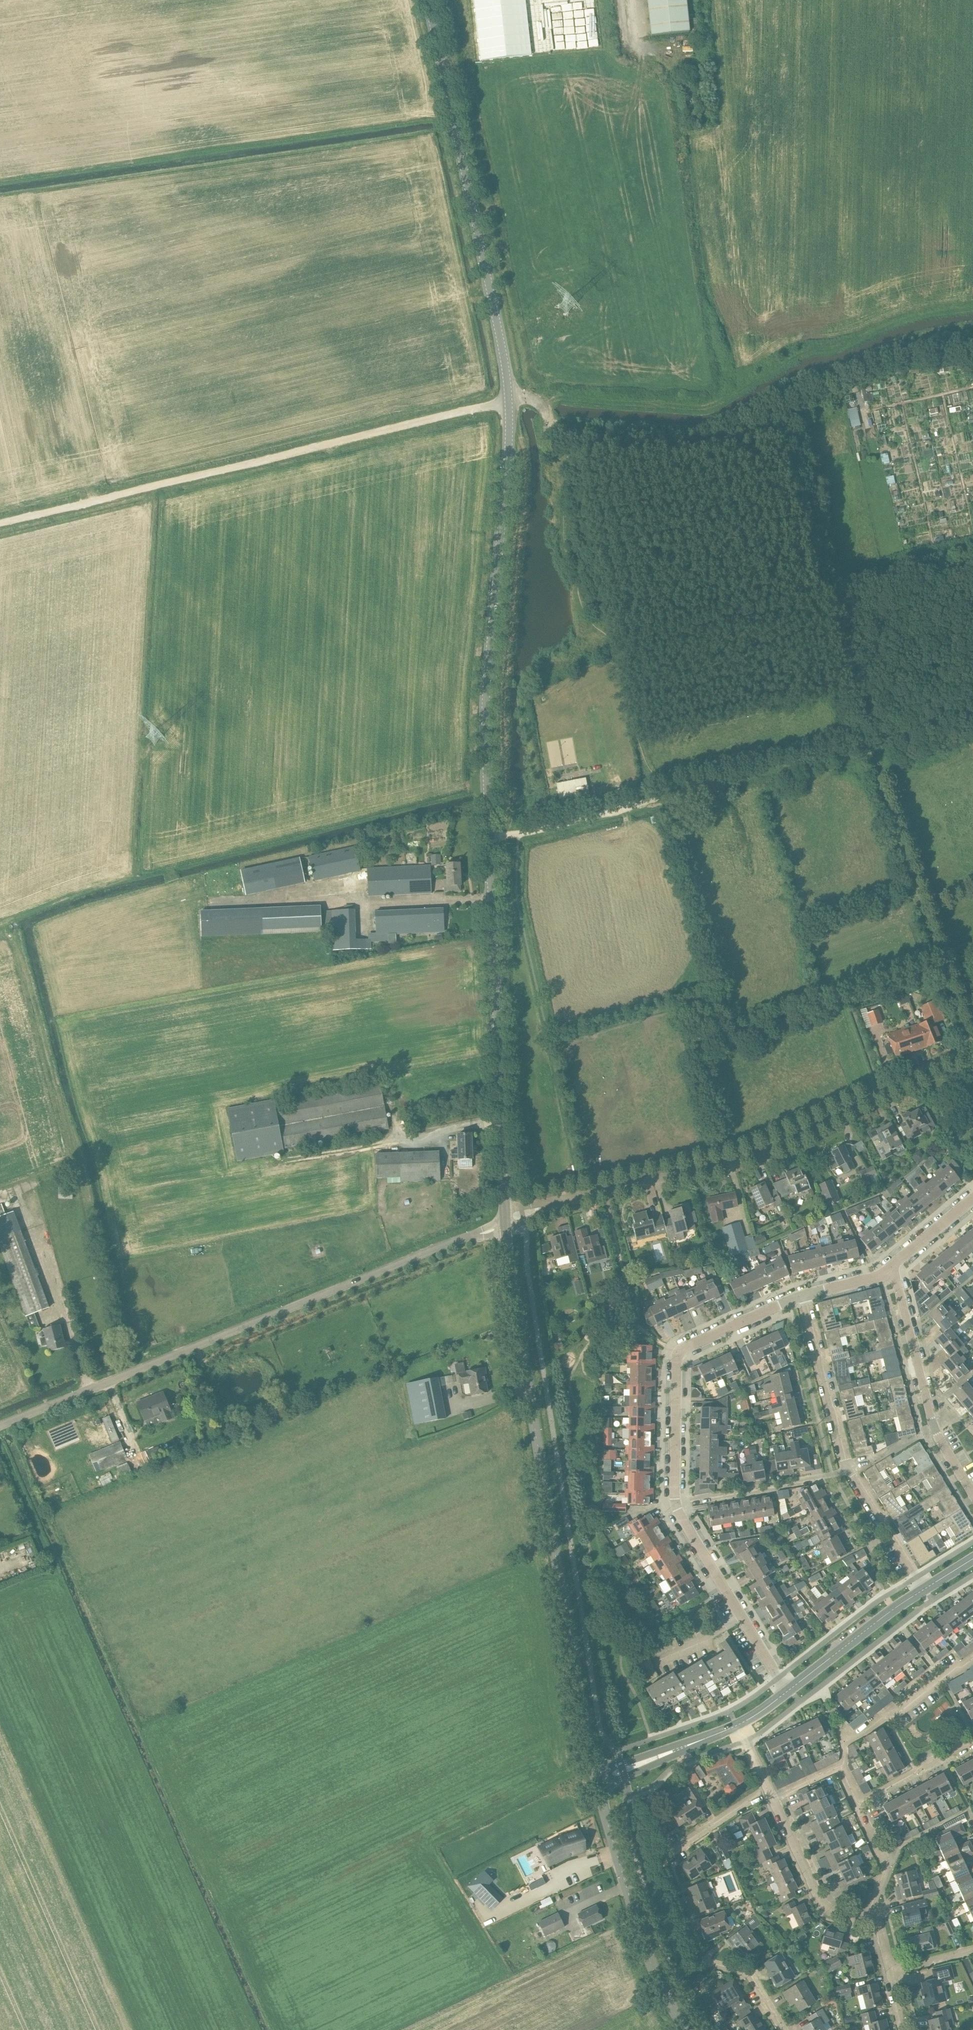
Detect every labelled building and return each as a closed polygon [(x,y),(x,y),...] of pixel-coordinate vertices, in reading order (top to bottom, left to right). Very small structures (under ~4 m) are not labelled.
[(652,36),(690,32),(686,0),(648,0),(652,36)] [(853,427),(862,425),(858,407),(848,409),(853,427)] [(958,500),(951,501),(952,511),(960,510),(958,500)] [(163,736),(154,728),(146,737),(155,745),(163,736)] [(555,781),(567,779),(567,781),(556,783),(557,791),(587,785),(584,769),(554,775),(555,781)] [(360,870),(355,846),(309,856),(314,880),(360,870)] [(432,854),(432,864),(441,864),(441,854),(432,854)] [(305,882),(300,858),(240,871),(245,895),(305,882)] [(451,864),(446,864),(447,892),(460,891),(460,885),(461,885),(460,864),(459,864),(459,860),(451,860),(451,864)] [(431,893),(430,865),(367,868),(368,896),(421,894),(431,893)] [(322,931),(321,906),(200,911),(201,936),(322,931)] [(425,932),(424,909),(375,912),(376,933),(368,933),(368,939),(355,939),(354,909),(332,910),(334,950),(371,949),(371,942),(389,941),(388,934),(425,932)] [(424,909),(425,932),(444,931),(443,909),(424,909)] [(929,1021),(888,1034),(896,1057),(941,1042),(935,1023),(939,1022),(936,1013),(943,1011),(939,1000),(924,1005),(929,1021)] [(883,1023),(879,1010),(867,1014),(871,1027),(883,1023)] [(773,1052),(770,1043),(754,1049),(757,1057),(773,1052)] [(388,1128),(380,1084),(274,1104),(274,1100),(227,1109),(237,1161),(284,1152),(283,1149),(388,1128)] [(935,1126),(925,1107),(924,1107),(923,1108),(920,1107),(920,1110),(909,1115),(908,1113),(903,1116),(907,1123),(901,1126),(909,1141),(923,1133),(923,1132),(926,1130),(931,1131),(932,1127),(934,1126),(935,1127),(935,1126)] [(895,1148),(898,1153),(905,1149),(890,1123),(877,1130),(876,1128),(868,1132),(883,1160),(892,1155),(890,1151),(895,1148)] [(458,1142),(459,1150),(451,1150),(452,1158),(459,1158),(459,1159),(472,1159),(471,1142),(471,1133),(458,1134),(458,1142)] [(859,1153),(867,1148),(862,1139),(854,1144),(859,1153)] [(851,1160),(844,1146),(831,1152),(832,1153),(831,1153),(831,1154),(830,1156),(830,1157),(829,1159),(829,1160),(829,1162),(829,1163),(829,1165),(830,1166),(830,1168),(831,1169),(831,1171),(842,1165),(846,1172),(854,1168),(850,1161),(851,1160)] [(925,1159),(920,1149),(912,1153),(918,1164),(925,1159)] [(440,1180),(439,1152),(376,1154),(376,1178),(400,1177),(400,1182),(440,1180)] [(932,1156),(928,1159),(932,1165),(937,1161),(932,1156)] [(937,1171),(950,1187),(955,1183),(957,1185),(961,1181),(956,1175),(961,1170),(951,1158),(945,1163),(948,1167),(943,1171),(941,1168),(937,1171)] [(928,1169),(932,1165),(928,1159),(923,1163),(928,1169)] [(879,1180),(873,1166),(859,1171),(863,1180),(871,1177),(873,1182),(879,1180)] [(773,1184),(776,1189),(780,1199),(796,1192),(797,1194),(811,1188),(805,1176),(803,1177),(799,1168),(785,1174),(787,1178),(773,1184)] [(950,1187),(937,1171),(933,1175),(935,1177),(931,1181),(943,1196),(947,1193),(945,1191),(950,1187)] [(839,1201),(831,1180),(819,1186),(827,1206),(839,1201)] [(924,1183),(920,1186),(933,1202),(938,1197),(939,1199),(943,1196),(931,1181),(926,1185),(924,1183)] [(782,1203),(780,1199),(776,1189),(769,1193),(764,1183),(766,1182),(750,1189),(759,1209),(772,1203),(774,1207),(782,1203)] [(895,1183),(891,1186),(895,1192),(899,1188),(895,1183)] [(59,1194),(73,1195),(73,1187),(59,1186),(59,1194)] [(891,1195),(895,1192),(891,1186),(886,1190),(891,1195)] [(928,1206),(933,1202),(920,1186),(916,1190),(917,1191),(913,1195),(926,1211),(929,1207),(928,1206)] [(737,1206),(735,1193),(707,1199),(710,1212),(711,1212),(713,1223),(723,1221),(721,1210),(737,1206)] [(926,1211),(913,1195),(908,1199),(906,1197),(902,1201),(915,1216),(920,1212),(922,1214),(926,1211)] [(876,1205),(874,1198),(863,1203),(865,1209),(876,1205)] [(915,1216),(902,1201),(898,1204),(900,1206),(895,1210),(908,1225),(912,1222),(910,1220),(915,1216)] [(686,1225),(697,1222),(694,1211),(691,1212),(689,1203),(680,1205),(681,1208),(669,1211),(673,1225),(665,1227),(667,1233),(669,1242),(685,1238),(683,1232),(688,1231),(686,1225)] [(852,1207),(854,1214),(865,1209),(863,1203),(861,1204),(852,1207)] [(25,1315),(49,1306),(20,1229),(13,1210),(5,1213),(1,1204),(0,1205),(0,1246),(25,1315)] [(784,1211),(780,1204),(775,1207),(778,1214),(784,1211)] [(854,1214),(852,1207),(845,1210),(847,1216),(854,1214)] [(889,1212),(885,1215),(898,1231),(903,1227),(904,1228),(908,1225),(895,1210),(890,1214),(889,1212)] [(667,1233),(665,1227),(663,1220),(662,1215),(648,1219),(646,1212),(632,1215),(635,1224),(632,1225),(636,1241),(667,1233)] [(838,1221),(840,1227),(845,1225),(840,1212),(835,1214),(838,1220),(838,1221)] [(838,1220),(835,1214),(830,1216),(833,1223),(838,1220)] [(893,1235),(898,1231),(885,1215),(881,1219),(882,1221),(878,1224),(890,1240),(894,1237),(893,1235)] [(822,1225),(819,1219),(813,1221),(816,1227),(816,1228),(822,1225)] [(867,1230),(880,1245),(885,1241),(887,1243),(890,1240),(878,1224),(873,1219),(865,1226),(867,1230)] [(811,1230),(816,1228),(813,1221),(808,1224),(811,1230)] [(731,1256),(748,1251),(753,1249),(756,1249),(755,1246),(751,1235),(744,1237),(740,1222),(722,1228),(731,1256)] [(586,1253),(588,1263),(598,1260),(598,1257),(603,1256),(597,1235),(588,1238),(586,1228),(575,1231),(581,1254),(586,1253)] [(793,1234),(796,1240),(806,1236),(804,1228),(793,1234)] [(875,1249),(880,1245),(867,1230),(863,1233),(865,1235),(860,1239),(873,1255),(877,1251),(875,1249)] [(969,1232),(964,1236),(963,1234),(959,1237),(972,1253),(972,1252),(972,1237),(969,1232)] [(566,1237),(566,1234),(550,1238),(556,1259),(568,1256),(570,1264),(579,1261),(572,1235),(566,1237)] [(791,1243),(796,1240),(793,1234),(788,1236),(791,1243)] [(767,1241),(764,1235),(759,1238),(758,1237),(754,1239),(757,1246),(767,1241)] [(972,1253),(959,1237),(955,1241),(956,1243),(952,1246),(965,1262),(969,1259),(967,1257),(972,1253)] [(843,1240),(848,1260),(854,1258),(855,1261),(860,1259),(855,1240),(849,1242),(848,1239),(843,1240)] [(838,1244),(833,1246),(837,1265),(842,1264),(842,1262),(848,1260),(843,1240),(838,1242),(838,1244)] [(780,1248),(777,1241),(769,1245),(772,1251),(780,1248)] [(543,1245),(540,1246),(542,1254),(548,1252),(546,1244),(543,1245)] [(832,1266),(837,1265),(833,1246),(827,1247),(826,1244),(821,1246),(826,1266),(832,1264),(832,1266)] [(816,1250),(810,1251),(815,1271),(820,1269),(819,1267),(826,1266),(821,1246),(815,1247),(816,1250)] [(941,1252),(954,1268),(959,1264),(961,1266),(965,1262),(952,1246),(947,1251),(945,1249),(941,1252)] [(810,1272),(815,1271),(810,1251),(804,1253),(804,1250),(799,1251),(804,1271),(810,1270),(810,1272)] [(797,1273),(804,1271),(799,1251),(793,1253),(794,1256),(788,1257),(791,1268),(790,1269),(790,1270),(791,1269),(793,1276),(798,1275),(797,1273)] [(939,1257),(934,1261),(947,1277),(951,1274),(949,1272),(954,1268),(941,1252),(937,1255),(939,1257)] [(771,1264),(780,1282),(784,1280),(783,1278),(789,1275),(781,1257),(776,1259),(777,1261),(771,1264)] [(727,1267),(735,1265),(732,1258),(725,1260),(727,1267)] [(947,1277),(934,1261),(929,1265),(928,1263),(924,1267),(937,1282),(941,1278),(943,1281),(947,1277)] [(760,1266),(768,1285),(774,1282),(775,1284),(780,1282),(771,1264),(765,1267),(764,1264),(760,1266)] [(762,1287),(768,1285),(760,1266),(755,1268),(756,1271),(751,1273),(759,1292),(763,1289),(762,1287)] [(932,1286),(937,1282),(924,1267),(920,1270),(921,1272),(916,1276),(924,1285),(921,1288),(926,1294),(933,1288),(932,1286)] [(685,1274),(682,1268),(672,1270),(672,1271),(673,1276),(673,1277),(685,1274)] [(961,1276),(966,1281),(969,1278),(964,1272),(961,1276)] [(754,1294),(759,1292),(751,1273),(745,1276),(744,1273),(739,1275),(747,1294),(753,1291),(754,1294)] [(654,1277),(649,1279),(651,1283),(652,1284),(662,1280),(662,1279),(660,1275),(654,1277)] [(747,1294),(739,1275),(734,1277),(735,1280),(730,1283),(738,1301),(743,1299),(742,1297),(747,1294)] [(962,1284),(966,1281),(961,1276),(957,1278),(962,1284)] [(717,1278),(707,1282),(706,1280),(701,1282),(709,1300),(715,1298),(716,1300),(721,1298),(720,1295),(724,1293),(717,1278)] [(586,1292),(582,1279),(574,1281),(578,1294),(586,1292)] [(697,1287),(692,1289),(700,1307),(704,1305),(703,1303),(709,1300),(701,1282),(696,1284),(697,1287)] [(879,1288),(848,1295),(851,1305),(868,1300),(872,1314),(867,1315),(869,1321),(886,1317),(879,1288)] [(696,1309),(700,1307),(692,1289),(686,1292),(685,1289),(680,1291),(688,1310),(695,1307),(696,1309)] [(688,1310),(680,1291),(675,1294),(676,1296),(671,1299),(679,1317),(683,1315),(682,1313),(688,1310)] [(917,1309),(920,1318),(947,1295),(943,1291),(936,1297),(935,1294),(917,1309)] [(963,1301),(969,1297),(965,1293),(960,1297),(963,1301)] [(851,1305),(848,1295),(817,1303),(825,1333),(842,1328),(841,1322),(836,1323),(833,1309),(851,1305)] [(963,1301),(969,1308),(972,1304),(972,1301),(969,1297),(963,1301)] [(679,1317),(671,1299),(665,1301),(664,1298),(659,1301),(667,1319),(674,1316),(675,1319),(679,1317)] [(667,1319),(659,1301),(654,1303),(656,1306),(644,1311),(647,1324),(650,1326),(651,1327),(657,1324),(658,1326),(663,1324),(662,1322),(667,1319)] [(937,1323),(952,1310),(949,1307),(947,1309),(943,1304),(927,1316),(931,1320),(932,1319),(937,1323)] [(942,1334),(950,1329),(958,1322),(953,1317),(956,1315),(952,1310),(937,1323),(941,1329),(939,1330),(942,1334)] [(876,1351),(894,1346),(886,1317),(869,1321),(856,1325),(858,1333),(875,1329),(879,1343),(875,1344),(876,1351)] [(972,1324),(972,1317),(967,1322),(966,1321),(959,1327),(963,1332),(972,1325),(972,1324)] [(45,1337),(39,1338),(42,1346),(47,1345),(49,1351),(66,1347),(63,1338),(60,1324),(43,1328),(45,1337)] [(825,1333),(832,1362),(850,1358),(848,1351),(844,1352),(840,1338),(858,1333),(856,1325),(842,1328),(825,1333)] [(767,1336),(776,1356),(779,1362),(781,1368),(788,1365),(781,1349),(785,1347),(786,1349),(791,1347),(790,1345),(788,1339),(782,1342),(777,1329),(772,1332),(773,1334),(767,1336)] [(953,1332),(950,1329),(942,1334),(934,1341),(937,1345),(939,1344),(943,1349),(959,1336),(956,1331),(954,1334),(953,1332)] [(776,1356),(767,1336),(761,1339),(760,1337),(756,1339),(764,1357),(770,1355),(771,1358),(776,1356)] [(959,1336),(943,1349),(947,1353),(945,1355),(949,1359),(949,1360),(956,1354),(965,1347),(960,1341),(963,1340),(959,1336)] [(764,1357),(756,1339),(751,1341),(752,1343),(746,1346),(751,1357),(746,1359),(749,1367),(760,1363),(758,1360),(764,1357)] [(656,1359),(652,1359),(652,1346),(631,1345),(631,1352),(628,1352),(628,1364),(652,1365),(656,1365),(656,1359)] [(884,1380),(901,1376),(894,1346),(876,1351),(863,1354),(865,1363),(883,1359),(887,1373),(882,1374),(884,1380)] [(946,1368),(950,1374),(966,1361),(962,1357),(965,1355),(961,1350),(965,1347),(956,1354),(949,1360),(949,1359),(940,1366),(944,1370),(946,1368)] [(718,1356),(727,1374),(732,1372),(734,1375),(739,1373),(730,1353),(724,1356),(723,1354),(718,1356)] [(850,1358),(832,1362),(839,1392),(857,1387),(855,1380),(851,1382),(847,1368),(865,1363),(863,1354),(850,1358)] [(727,1374),(718,1356),(714,1358),(715,1360),(709,1363),(717,1381),(722,1379),(721,1377),(727,1374)] [(969,1365),(966,1361),(950,1374),(955,1380),(953,1381),(955,1384),(970,1371),(967,1367),(969,1365)] [(713,1384),(717,1381),(709,1363),(703,1365),(702,1363),(697,1365),(706,1384),(712,1381),(713,1384)] [(651,1375),(651,1369),(655,1370),(656,1365),(652,1365),(628,1364),(627,1368),(631,1368),(630,1375),(651,1375)] [(486,1377),(485,1368),(467,1371),(467,1372),(459,1374),(461,1384),(469,1382),(472,1395),(487,1392),(485,1377),(486,1377)] [(763,1386),(765,1390),(790,1383),(788,1377),(792,1376),(791,1371),(770,1377),(772,1383),(763,1386)] [(651,1380),(651,1375),(630,1375),(630,1381),(627,1381),(627,1386),(655,1386),(655,1380),(651,1380)] [(901,1376),(884,1380),(870,1384),(873,1393),(890,1388),(894,1402),(889,1403),(891,1409),(909,1405),(901,1376)] [(869,1377),(855,1380),(857,1387),(870,1384),(869,1377)] [(446,1418),(438,1378),(407,1384),(414,1424),(446,1418)] [(972,1392),(972,1390),(970,1386),(972,1384),(969,1380),(953,1393),(957,1399),(955,1400),(959,1404),(972,1392)] [(774,1392),(776,1398),(796,1393),(795,1387),(791,1388),(790,1383),(765,1390),(766,1394),(774,1392)] [(756,1391),(754,1384),(747,1387),(748,1393),(756,1391)] [(839,1392),(847,1421),(865,1416),(863,1410),(858,1411),(855,1397),(866,1394),(868,1401),(875,1399),(873,1393),(870,1384),(857,1387),(839,1392)] [(651,1397),(651,1391),(655,1391),(655,1386),(627,1386),(627,1390),(630,1390),(630,1396),(651,1397)] [(726,1386),(720,1388),(723,1395),(729,1393),(726,1386)] [(693,1395),(698,1397),(701,1390),(695,1388),(693,1395)] [(959,1404),(962,1408),(964,1406),(968,1411),(972,1407),(972,1392),(959,1404)] [(170,1411),(163,1393),(138,1403),(145,1421),(161,1414),(164,1422),(171,1418),(169,1412),(170,1411)] [(796,1393),(776,1398),(778,1404),(769,1407),(770,1411),(795,1404),(793,1399),(797,1398),(796,1393)] [(651,1402),(651,1397),(630,1396),(624,1396),(624,1402),(621,1402),(621,1407),(627,1407),(642,1407),(655,1408),(655,1402),(651,1402)] [(697,1419),(727,1419),(727,1413),(727,1408),(728,1396),(727,1396),(714,1402),(714,1408),(701,1408),(701,1414),(697,1414),(697,1419)] [(749,1409),(746,1399),(740,1401),(743,1410),(749,1409)] [(780,1413),(781,1419),(802,1414),(800,1408),(796,1409),(795,1404),(770,1411),(771,1415),(780,1413)] [(909,1405),(891,1409),(878,1413),(880,1422),(897,1417),(901,1432),(897,1433),(898,1439),(917,1434),(916,1434),(909,1405)] [(651,1419),(651,1413),(655,1413),(655,1408),(642,1407),(627,1407),(627,1411),(630,1411),(630,1418),(651,1419)] [(473,1417),(471,1411),(462,1413),(464,1420),(473,1417)] [(878,1413),(865,1416),(847,1421),(854,1451),(855,1451),(855,1450),(865,1448),(866,1453),(865,1454),(874,1452),(872,1445),(867,1446),(862,1427),(880,1422),(878,1413)] [(802,1414),(781,1419),(783,1425),(774,1428),(775,1431),(800,1425),(799,1419),(803,1418),(802,1414)] [(119,1440),(109,1416),(102,1419),(112,1443),(119,1440)] [(651,1419),(630,1418),(630,1424),(626,1424),(626,1429),(654,1429),(654,1424),(650,1424),(651,1419)] [(727,1419),(697,1419),(696,1424),(701,1424),(701,1430),(727,1430),(730,1430),(731,1426),(727,1426),(727,1419)] [(218,1424),(216,1431),(224,1433),(226,1427),(218,1424)] [(654,1429),(626,1429),(624,1429),(623,1439),(629,1439),(648,1440),(648,1434),(654,1434),(654,1429)] [(727,1430),(701,1430),(701,1435),(696,1435),(696,1441),(718,1441),(718,1435),(727,1435),(727,1430)] [(626,1446),(626,1450),(654,1451),(654,1445),(648,1445),(648,1440),(629,1439),(629,1446),(626,1446)] [(700,1445),(700,1451),(727,1452),(727,1448),(718,1448),(718,1441),(696,1441),(696,1445),(700,1445)] [(127,1458),(120,1442),(89,1455),(96,1471),(127,1458)] [(792,1452),(786,1453),(789,1474),(794,1473),(793,1469),(799,1468),(795,1442),(790,1443),(792,1452)] [(795,1442),(799,1468),(804,1467),(805,1471),(810,1470),(810,1466),(814,1465),(812,1456),(808,1457),(807,1449),(800,1450),(798,1442),(795,1442)] [(914,1468),(918,1474),(933,1464),(919,1442),(892,1459),(895,1464),(897,1467),(913,1457),(918,1466),(914,1468)] [(755,1446),(749,1447),(749,1449),(750,1455),(757,1454),(755,1446)] [(789,1474),(786,1453),(779,1454),(777,1446),(773,1447),(777,1472),(783,1471),(784,1475),(789,1474)] [(616,1450),(604,1450),(604,1460),(616,1460),(616,1450)] [(650,1462),(650,1456),(654,1456),(654,1451),(626,1450),(626,1454),(629,1454),(629,1461),(650,1462)] [(696,1457),(696,1462),(718,1463),(718,1456),(726,1457),(727,1452),(700,1451),(700,1457),(696,1457)] [(750,1456),(754,1481),(760,1480),(761,1484),(766,1483),(762,1462),(756,1463),(754,1455),(750,1456)] [(863,1472),(879,1498),(894,1488),(891,1483),(887,1485),(880,1473),(889,1467),(891,1470),(897,1467),(895,1464),(892,1459),(890,1455),(863,1472)] [(749,1482),(754,1481),(750,1456),(746,1457),(747,1465),(741,1466),(744,1487),(750,1486),(749,1482)] [(650,1467),(650,1462),(629,1461),(626,1461),(626,1467),(626,1472),(654,1472),(654,1467),(650,1467)] [(718,1463),(696,1462),(696,1467),(700,1467),(700,1473),(726,1474),(726,1469),(717,1469),(718,1463)] [(132,1472),(128,1464),(117,1468),(120,1477),(132,1472)] [(906,1481),(911,1489),(927,1479),(932,1488),(928,1491),(932,1496),(947,1487),(933,1464),(918,1474),(906,1481)] [(649,1483),(649,1477),(653,1478),(654,1472),(626,1472),(625,1476),(629,1476),(628,1483),(649,1483)] [(726,1478),(726,1474),(700,1473),(700,1478),(695,1478),(695,1496),(709,1493),(709,1484),(717,1484),(717,1477),(726,1478)] [(879,1498),(893,1521),(913,1508),(910,1504),(906,1507),(905,1505),(901,1508),(896,1499),(911,1489),(906,1481),(894,1488),(879,1498)] [(649,1488),(649,1483),(628,1483),(628,1489),(625,1489),(625,1493),(653,1494),(653,1488),(649,1488)] [(802,1505),(825,1492),(824,1490),(823,1490),(821,1487),(817,1489),(815,1485),(800,1493),(803,1498),(799,1500),(802,1505)] [(945,1518),(961,1509),(947,1487),(932,1496),(920,1504),(925,1511),(940,1502),(946,1511),(942,1513),(945,1518)] [(782,1516),(786,1514),(783,1499),(789,1498),(788,1490),(777,1492),(782,1516)] [(808,1507),(811,1512),(826,1504),(823,1500),(827,1498),(825,1495),(826,1494),(825,1492),(802,1505),(804,1509),(808,1507)] [(649,1504),(649,1499),(653,1499),(653,1494),(625,1493),(625,1498),(628,1498),(628,1504),(639,1505),(649,1505),(649,1504)] [(760,1497),(763,1517),(774,1515),(771,1495),(760,1497)] [(750,1499),(753,1519),(763,1517),(760,1497),(750,1499)] [(739,1501),(743,1521),(753,1519),(750,1499),(739,1501)] [(729,1503),(732,1523),(743,1521),(739,1501),(729,1503)] [(722,1524),(732,1523),(729,1503),(718,1505),(722,1524)] [(626,1504),(603,1504),(603,1512),(626,1512),(626,1504)] [(826,1504),(811,1512),(813,1516),(809,1519),(812,1524),(835,1511),(834,1509),(833,1509),(831,1506),(828,1508),(826,1504)] [(925,1511),(920,1504),(913,1508),(893,1521),(906,1543),(926,1530),(923,1526),(919,1528),(919,1527),(915,1530),(909,1521),(925,1511)] [(711,1526),(722,1524),(718,1505),(708,1507),(711,1526)] [(959,1532),(950,1538),(954,1544),(972,1533),(972,1528),(961,1509),(945,1518),(934,1526),(939,1534),(954,1524),(955,1525),(954,1526),(953,1528),(953,1529),(953,1530),(955,1532),(956,1532),(957,1532),(959,1532)] [(815,1528),(817,1533),(836,1523),(834,1519),(837,1517),(835,1514),(836,1514),(835,1511),(812,1524),(815,1528)] [(652,1519),(650,1514),(638,1520),(637,1518),(630,1522),(627,1524),(635,1536),(659,1521),(656,1517),(652,1519)] [(618,1529),(627,1524),(630,1522),(626,1517),(615,1524),(618,1529)] [(661,1533),(658,1528),(661,1526),(659,1521),(635,1536),(637,1539),(639,1538),(643,1544),(661,1533)] [(836,1523),(817,1533),(820,1537),(822,1542),(823,1543),(836,1535),(845,1530),(844,1528),(843,1528),(841,1525),(838,1527),(836,1523)] [(794,1534),(799,1531),(797,1525),(791,1528),(794,1534)] [(939,1534),(934,1526),(926,1530),(906,1543),(920,1565),(920,1566),(936,1556),(932,1550),(928,1552),(923,1543),(939,1534)] [(661,1533),(643,1544),(646,1549),(644,1551),(646,1554),(670,1540),(667,1535),(664,1537),(661,1533)] [(782,1536),(781,1534),(775,1537),(778,1543),(784,1540),(782,1536)] [(820,1550),(823,1555),(846,1543),(844,1540),(843,1540),(841,1537),(838,1539),(836,1535),(823,1543),(822,1542),(821,1543),(823,1548),(820,1550)] [(672,1551),(669,1546),(673,1544),(670,1540),(646,1554),(648,1558),(650,1556),(654,1562),(672,1551)] [(941,1540),(936,1543),(939,1549),(944,1546),(941,1540)] [(631,1550),(626,1542),(613,1550),(618,1558),(631,1550)] [(803,1547),(801,1542),(791,1547),(794,1552),(803,1547)] [(746,1564),(761,1555),(758,1550),(762,1548),(759,1543),(748,1550),(745,1544),(734,1551),(737,1556),(736,1557),(737,1559),(738,1559),(740,1562),(744,1560),(746,1564)] [(847,1545),(846,1543),(823,1555),(828,1565),(846,1554),(844,1550),(847,1548),(846,1545),(847,1545)] [(778,1557),(784,1554),(781,1549),(775,1552),(778,1557)] [(654,1562),(649,1565),(653,1571),(655,1569),(657,1573),(681,1558),(678,1553),(675,1555),(672,1551),(654,1562)] [(746,1573),(747,1576),(770,1562),(767,1557),(763,1559),(761,1555),(746,1564),(748,1567),(745,1569),(747,1572),(746,1573)] [(842,1560),(848,1568),(853,1565),(852,1563),(856,1561),(852,1555),(842,1560)] [(803,1566),(807,1563),(804,1556),(798,1559),(802,1566),(803,1566)] [(683,1570),(680,1565),(684,1563),(681,1558),(657,1573),(660,1576),(662,1575),(665,1581),(683,1570)] [(833,1565),(836,1570),(844,1566),(841,1560),(833,1565)] [(770,1562),(747,1576),(749,1578),(750,1577),(752,1580),(755,1578),(757,1582),(758,1582),(771,1574),(772,1573),(769,1569),(773,1567),(770,1562)] [(853,1565),(848,1568),(851,1573),(868,1593),(870,1592),(869,1591),(872,1589),(870,1586),(873,1583),(863,1569),(859,1572),(853,1565)] [(686,1574),(683,1570),(665,1581),(669,1586),(666,1588),(668,1591),(665,1593),(666,1593),(692,1577),(690,1572),(686,1574)] [(636,1573),(634,1575),(630,1577),(632,1582),(639,1578),(639,1577),(636,1573)] [(850,1580),(846,1583),(856,1596),(860,1593),(862,1596),(865,1594),(866,1595),(868,1593),(851,1573),(847,1576),(850,1580)] [(773,1585),(777,1583),(771,1574),(758,1582),(757,1582),(748,1587),(749,1590),(751,1589),(752,1592),(756,1590),(758,1594),(773,1585)] [(699,1595),(692,1583),(695,1581),(692,1577),(666,1593),(671,1602),(677,1599),(681,1605),(699,1595)] [(853,1599),(856,1596),(846,1583),(842,1586),(839,1582),(834,1586),(851,1607),(853,1605),(852,1604),(855,1602),(853,1599)] [(773,1585),(758,1594),(760,1598),(757,1600),(759,1603),(758,1604),(759,1606),(787,1589),(784,1584),(778,1588),(775,1590),(773,1585)] [(851,1607),(834,1586),(830,1590),(833,1593),(829,1596),(839,1609),(843,1607),(845,1610),(848,1607),(848,1608),(851,1607)] [(787,1589),(759,1606),(761,1608),(762,1608),(764,1611),(767,1609),(769,1613),(784,1604),(781,1599),(790,1594),(787,1589)] [(831,1622),(834,1620),(817,1599),(811,1591),(807,1594),(810,1598),(809,1598),(816,1606),(812,1609),(822,1623),(826,1620),(828,1623),(831,1621),(831,1622)] [(817,1599),(834,1620),(836,1618),(835,1617),(838,1615),(836,1612),(839,1609),(829,1596),(825,1599),(822,1596),(817,1599)] [(959,1603),(971,1617),(972,1615),(972,1602),(968,1596),(959,1603)] [(784,1604),(769,1613),(772,1616),(768,1618),(770,1621),(769,1622),(771,1625),(798,1608),(795,1602),(786,1608),(784,1604)] [(971,1617),(959,1603),(950,1610),(963,1627),(967,1624),(966,1623),(966,1620),(971,1617)] [(798,1608),(771,1625),(772,1627),(773,1626),(775,1629),(778,1627),(780,1631),(795,1622),(793,1618),(801,1613),(798,1608)] [(950,1610),(941,1617),(953,1631),(957,1628),(959,1628),(960,1629),(963,1627),(950,1610)] [(933,1623),(942,1635),(945,1639),(946,1640),(949,1638),(948,1637),(948,1635),(953,1631),(941,1617),(940,1615),(931,1621),(933,1623)] [(924,1621),(922,1618),(912,1626),(914,1628),(919,1629),(920,1630),(917,1632),(914,1635),(913,1636),(917,1640),(922,1647),(916,1651),(921,1658),(926,1653),(945,1639),(942,1635),(933,1623),(931,1621),(924,1627),(923,1626),(924,1621)] [(798,1626),(795,1622),(780,1631),(783,1635),(779,1637),(781,1640),(780,1641),(782,1643),(783,1643),(786,1648),(797,1641),(794,1636),(805,1629),(802,1624),(798,1626)] [(922,1647),(917,1640),(911,1645),(907,1640),(903,1644),(900,1646),(899,1645),(900,1640),(897,1637),(888,1645),(890,1647),(895,1648),(896,1649),(893,1651),(889,1654),(902,1672),(907,1669),(911,1665),(916,1661),(921,1658),(916,1651),(922,1647)] [(746,1676),(725,1641),(720,1644),(726,1654),(705,1667),(703,1663),(677,1679),(675,1675),(648,1691),(647,1689),(646,1689),(663,1716),(689,1701),(691,1704),(717,1689),(719,1692),(746,1676)] [(795,1647),(789,1651),(792,1656),(798,1653),(795,1647)] [(966,1657),(970,1653),(965,1647),(961,1650),(966,1657)] [(647,1651),(645,1648),(635,1654),(637,1657),(647,1651)] [(902,1672),(889,1654),(888,1655),(885,1658),(882,1660),(881,1659),(882,1654),(880,1651),(870,1659),(872,1661),(877,1662),(878,1663),(870,1669),(884,1685),(884,1686),(889,1683),(893,1679),(898,1675),(902,1672)] [(650,1659),(647,1653),(637,1659),(640,1665),(650,1659)] [(654,1665),(651,1660),(639,1668),(642,1672),(654,1665)] [(659,1676),(654,1668),(642,1675),(647,1683),(659,1676)] [(870,1669),(862,1676),(873,1690),(877,1687),(879,1687),(880,1688),(884,1685),(870,1669)] [(960,1676),(964,1683),(969,1681),(965,1673),(960,1676)] [(873,1690),(862,1676),(852,1683),(865,1699),(869,1696),(868,1696),(869,1693),(873,1690)] [(964,1683),(960,1676),(947,1683),(953,1694),(963,1689),(961,1685),(964,1683)] [(846,1684),(842,1688),(855,1704),(859,1701),(861,1701),(862,1702),(865,1699),(852,1683),(848,1686),(846,1684)] [(851,1707),(855,1704),(842,1688),(843,1690),(835,1697),(841,1705),(836,1708),(843,1717),(851,1711),(851,1710),(851,1707)] [(885,1697),(880,1700),(885,1706),(890,1703),(885,1697)] [(968,1700),(965,1700),(965,1699),(964,1699),(960,1701),(970,1720),(972,1718),(972,1699),(972,1698),(968,1700)] [(882,1709),(885,1706),(880,1700),(877,1703),(882,1709)] [(947,1702),(933,1710),(940,1723),(954,1715),(947,1702)] [(862,1714),(868,1720),(871,1717),(866,1711),(862,1714)] [(868,1720),(862,1714),(849,1724),(854,1731),(868,1720)] [(812,1721),(807,1723),(816,1743),(820,1741),(819,1739),(820,1737),(825,1735),(824,1733),(830,1730),(824,1719),(819,1722),(816,1716),(811,1718),(812,1721)] [(816,1743),(807,1723),(797,1728),(804,1744),(809,1742),(811,1743),(811,1745),(816,1743)] [(796,1726),(790,1728),(785,1731),(795,1752),(799,1750),(799,1749),(799,1747),(804,1744),(797,1728),(796,1726)] [(871,1747),(890,1737),(887,1732),(885,1733),(882,1728),(863,1738),(866,1742),(867,1742),(869,1742),(871,1747)] [(774,1736),(775,1738),(783,1754),(788,1752),(790,1753),(791,1754),(795,1752),(785,1731),(774,1736)] [(890,1743),(893,1742),(890,1737),(871,1747),(874,1751),(873,1754),(872,1755),(874,1759),(893,1748),(890,1743)] [(766,1754),(769,1761),(783,1754),(775,1738),(765,1743),(769,1752),(766,1754)] [(880,1762),(882,1767),(901,1757),(898,1752),(896,1754),(893,1748),(874,1759),(876,1762),(878,1762),(880,1762)] [(850,1758),(858,1754),(855,1750),(848,1754),(850,1758)] [(823,1759),(827,1767),(837,1762),(840,1754),(840,1753),(840,1752),(834,1755),(833,1752),(822,1757),(824,1759),(823,1759)] [(850,1758),(848,1760),(848,1766),(851,1771),(856,1769),(858,1767),(855,1762),(860,1759),(858,1754),(850,1758)] [(725,1756),(725,1757),(704,1764),(706,1771),(717,1767),(729,1785),(727,1785),(727,1786),(726,1786),(726,1787),(725,1788),(725,1789),(725,1790),(725,1791),(725,1792),(726,1792),(726,1793),(727,1794),(728,1794),(728,1795),(729,1795),(730,1795),(731,1795),(732,1795),(733,1794),(734,1794),(734,1793),(735,1793),(735,1792),(735,1791),(736,1791),(736,1790),(736,1789),(736,1788),(735,1788),(735,1787),(746,1780),(733,1759),(726,1763),(725,1761),(724,1758),(725,1757),(725,1756)] [(901,1763),(903,1762),(901,1757),(882,1767),(880,1769),(887,1782),(899,1775),(897,1772),(904,1769),(901,1763)] [(822,1769),(827,1767),(823,1759),(819,1761),(822,1769)] [(965,1764),(972,1779),(972,1759),(965,1764)] [(965,1764),(955,1769),(965,1788),(969,1786),(968,1785),(969,1782),(972,1780),(972,1779),(965,1764)] [(851,1771),(856,1781),(863,1777),(861,1773),(863,1772),(860,1766),(856,1769),(851,1771)] [(807,1767),(803,1769),(806,1777),(811,1774),(807,1767)] [(802,1779),(806,1777),(803,1769),(798,1771),(802,1779)] [(692,1771),(687,1775),(693,1784),(699,1780),(692,1771)] [(943,1773),(933,1779),(942,1795),(946,1793),(948,1793),(949,1794),(953,1792),(943,1773)] [(782,1779),(780,1775),(772,1779),(777,1790),(790,1784),(787,1777),(782,1779)] [(866,1782),(863,1777),(856,1781),(859,1786),(866,1782)] [(942,1795),(933,1779),(923,1784),(933,1803),(937,1801),(936,1800),(937,1798),(942,1795)] [(707,1804),(693,1784),(681,1793),(678,1794),(684,1803),(669,1813),(673,1818),(678,1827),(687,1821),(689,1823),(695,1819),(704,1813),(700,1809),(707,1804)] [(933,1803),(923,1784),(913,1790),(922,1806),(926,1804),(928,1804),(929,1805),(933,1803)] [(807,1799),(809,1804),(827,1796),(823,1786),(818,1788),(816,1785),(810,1787),(812,1791),(809,1792),(807,1787),(796,1792),(800,1802),(807,1799)] [(922,1806),(913,1790),(903,1795),(913,1814),(917,1812),(916,1810),(917,1809),(922,1806)] [(913,1814),(903,1795),(893,1800),(902,1817),(906,1814),(908,1815),(909,1816),(913,1814)] [(827,1796),(809,1804),(803,1807),(795,1811),(797,1816),(805,1812),(812,1809),(814,1814),(832,1806),(827,1796)] [(658,1806),(655,1799),(647,1802),(651,1809),(658,1806)] [(902,1817),(893,1800),(883,1806),(893,1825),(897,1822),(896,1821),(896,1819),(902,1817)] [(839,1821),(832,1806),(814,1814),(817,1820),(810,1823),(815,1832),(839,1821)] [(957,1807),(950,1811),(953,1815),(960,1811),(957,1807)] [(953,1815),(950,1811),(943,1814),(945,1819),(953,1815)] [(750,1828),(755,1839),(770,1832),(764,1819),(756,1823),(752,1813),(739,1819),(744,1831),(750,1828)] [(937,1818),(930,1821),(932,1826),(940,1822),(937,1818)] [(839,1821),(815,1832),(819,1841),(825,1838),(828,1844),(846,1836),(839,1821)] [(925,1830),(932,1826),(930,1821),(923,1825),(925,1830)] [(940,1850),(955,1843),(953,1838),(965,1832),(961,1823),(940,1833),(941,1836),(935,1839),(940,1850)] [(917,1828),(910,1832),(912,1837),(920,1833),(917,1828)] [(584,1847),(579,1831),(559,1838),(540,1847),(546,1859),(548,1858),(551,1864),(567,1856),(565,1852),(584,1847)] [(770,1832),(755,1839),(760,1850),(754,1852),(760,1864),(763,1863),(773,1858),(768,1848),(776,1844),(770,1832)] [(905,1841),(912,1837),(910,1832),(903,1836),(905,1841)] [(846,1836),(828,1844),(831,1850),(824,1853),(828,1862),(853,1850),(846,1836)] [(955,1843),(940,1850),(945,1860),(972,1848),(969,1841),(957,1847),(955,1843)] [(730,1858),(723,1844),(716,1847),(723,1861),(730,1858)] [(945,1860),(950,1870),(965,1864),(962,1859),(972,1854),(972,1849),(972,1848),(945,1860)] [(711,1866),(700,1849),(692,1855),(694,1857),(682,1865),(691,1879),(711,1866)] [(533,1883),(544,1878),(533,1850),(521,1855),(533,1883)] [(853,1850),(828,1862),(833,1871),(839,1868),(842,1874),(860,1865),(853,1850)] [(775,1881),(790,1874),(783,1860),(780,1861),(777,1856),(773,1858),(763,1863),(765,1869),(768,1867),(772,1874),(765,1877),(769,1884),(775,1881)] [(733,1867),(730,1861),(724,1863),(727,1869),(733,1867)] [(955,1881),(972,1872),(972,1865),(966,1868),(965,1864),(950,1870),(955,1881)] [(860,1865),(842,1874),(845,1880),(838,1883),(842,1892),(867,1881),(865,1876),(860,1865)] [(735,1874),(733,1867),(725,1870),(727,1877),(735,1874)] [(921,1894),(915,1871),(897,1875),(901,1891),(896,1892),(898,1900),(921,1894)] [(480,1876),(469,1887),(491,1910),(503,1899),(495,1890),(489,1884),(493,1880),(489,1877),(484,1872),(480,1876)] [(960,1891),(972,1885),(972,1882),(972,1880),(972,1879),(972,1872),(955,1881),(960,1891)] [(790,1874),(775,1881),(782,1895),(779,1897),(781,1903),(796,1896),(793,1890),(797,1889),(790,1874)] [(924,1899),(925,1899),(939,1895),(936,1890),(936,1889),(934,1884),(932,1881),(927,1882),(929,1890),(922,1892),(924,1899)] [(710,1889),(707,1882),(690,1888),(694,1900),(691,1901),(696,1913),(713,1907),(707,1891),(710,1889)] [(964,1902),(972,1898),(972,1885),(960,1891),(964,1902)] [(969,1912),(972,1910),(972,1898),(964,1902),(969,1912)] [(925,1899),(924,1899),(906,1904),(908,1910),(901,1912),(904,1926),(921,1922),(920,1915),(926,1913),(925,1907),(927,1906),(925,1899)] [(796,1907),(794,1901),(783,1906),(787,1915),(793,1913),(799,1926),(811,1920),(803,1903),(796,1907)] [(603,1919),(597,1905),(587,1910),(587,1911),(584,1912),(584,1911),(578,1914),(584,1928),(603,1919)] [(730,1928),(724,1912),(699,1922),(706,1940),(716,1937),(720,1935),(719,1932),(730,1928)] [(539,1922),(546,1936),(565,1927),(558,1913),(539,1922)] [(956,1932),(951,1921),(944,1923),(950,1935),(956,1932)] [(750,1931),(746,1926),(726,1941),(734,1951),(740,1947),(745,1954),(761,1943),(752,1930),(750,1931)] [(935,1940),(932,1926),(920,1929),(922,1935),(906,1939),(907,1945),(911,1944),(914,1953),(933,1948),(931,1941),(935,1940)] [(843,1934),(826,1929),(822,1943),(829,1945),(827,1953),(837,1956),(846,1950),(848,1944),(841,1941),(843,1934)] [(804,1933),(798,1937),(800,1941),(807,1937),(804,1933)] [(553,1941),(551,1941),(548,1941),(546,1943),(544,1947),(540,1949),(543,1956),(555,1950),(556,1946),(555,1944),(553,1941)] [(858,1978),(865,1976),(874,1974),(869,1952),(859,1955),(847,1958),(849,1966),(854,1965),(855,1969),(852,1970),(850,1973),(851,1977),(854,1979),(858,1978)] [(794,1977),(781,1954),(765,1963),(773,1977),(772,1977),(777,1987),(782,1984),(786,1982),(790,1979),(794,1977)] [(836,1957),(822,1965),(826,1971),(827,1974),(841,1966),(836,1957)] [(968,1974),(972,1972),(972,1971),(972,1968),(968,1958),(962,1961),(968,1974)] [(822,1965),(815,1969),(819,1975),(826,1971),(822,1965)] [(949,1980),(946,1968),(934,1971),(935,1979),(921,1982),(924,1996),(922,1996),(925,2006),(946,2001),(941,1982),(949,1980)] [(786,1982),(782,1984),(784,1988),(792,1983),(790,1979),(786,1982)] [(815,2002),(803,1981),(781,1994),(782,1994),(783,1993),(787,2000),(792,1997),(800,2011),(815,2002)] [(882,2005),(877,1983),(856,1988),(858,1995),(863,1994),(866,2009),(882,2005)] [(851,1992),(849,1984),(833,1988),(835,1996),(851,1992)] [(728,2021),(736,2017),(749,2009),(752,2007),(748,2001),(749,2001),(744,1994),(741,1993),(740,1994),(737,1989),(732,1992),(732,1991),(729,1991),(726,1986),(712,1995),(728,2021)] [(949,2025),(953,2024),(949,2008),(935,2012),(938,2012),(940,2018),(929,2021),(931,2029),(950,2029),(949,2025)] [(736,2017),(744,2029),(766,2029),(762,2025),(761,2025),(754,2013),(752,2014),(749,2009),(736,2017)] [(822,2010),(812,2016),(815,2021),(802,2028),(803,2029),(825,2029),(822,2025),(829,2021),(822,2010)] [(870,2012),(860,2014),(863,2025),(868,2024),(870,2029),(888,2029),(886,2019),(873,2022),(870,2012)]
